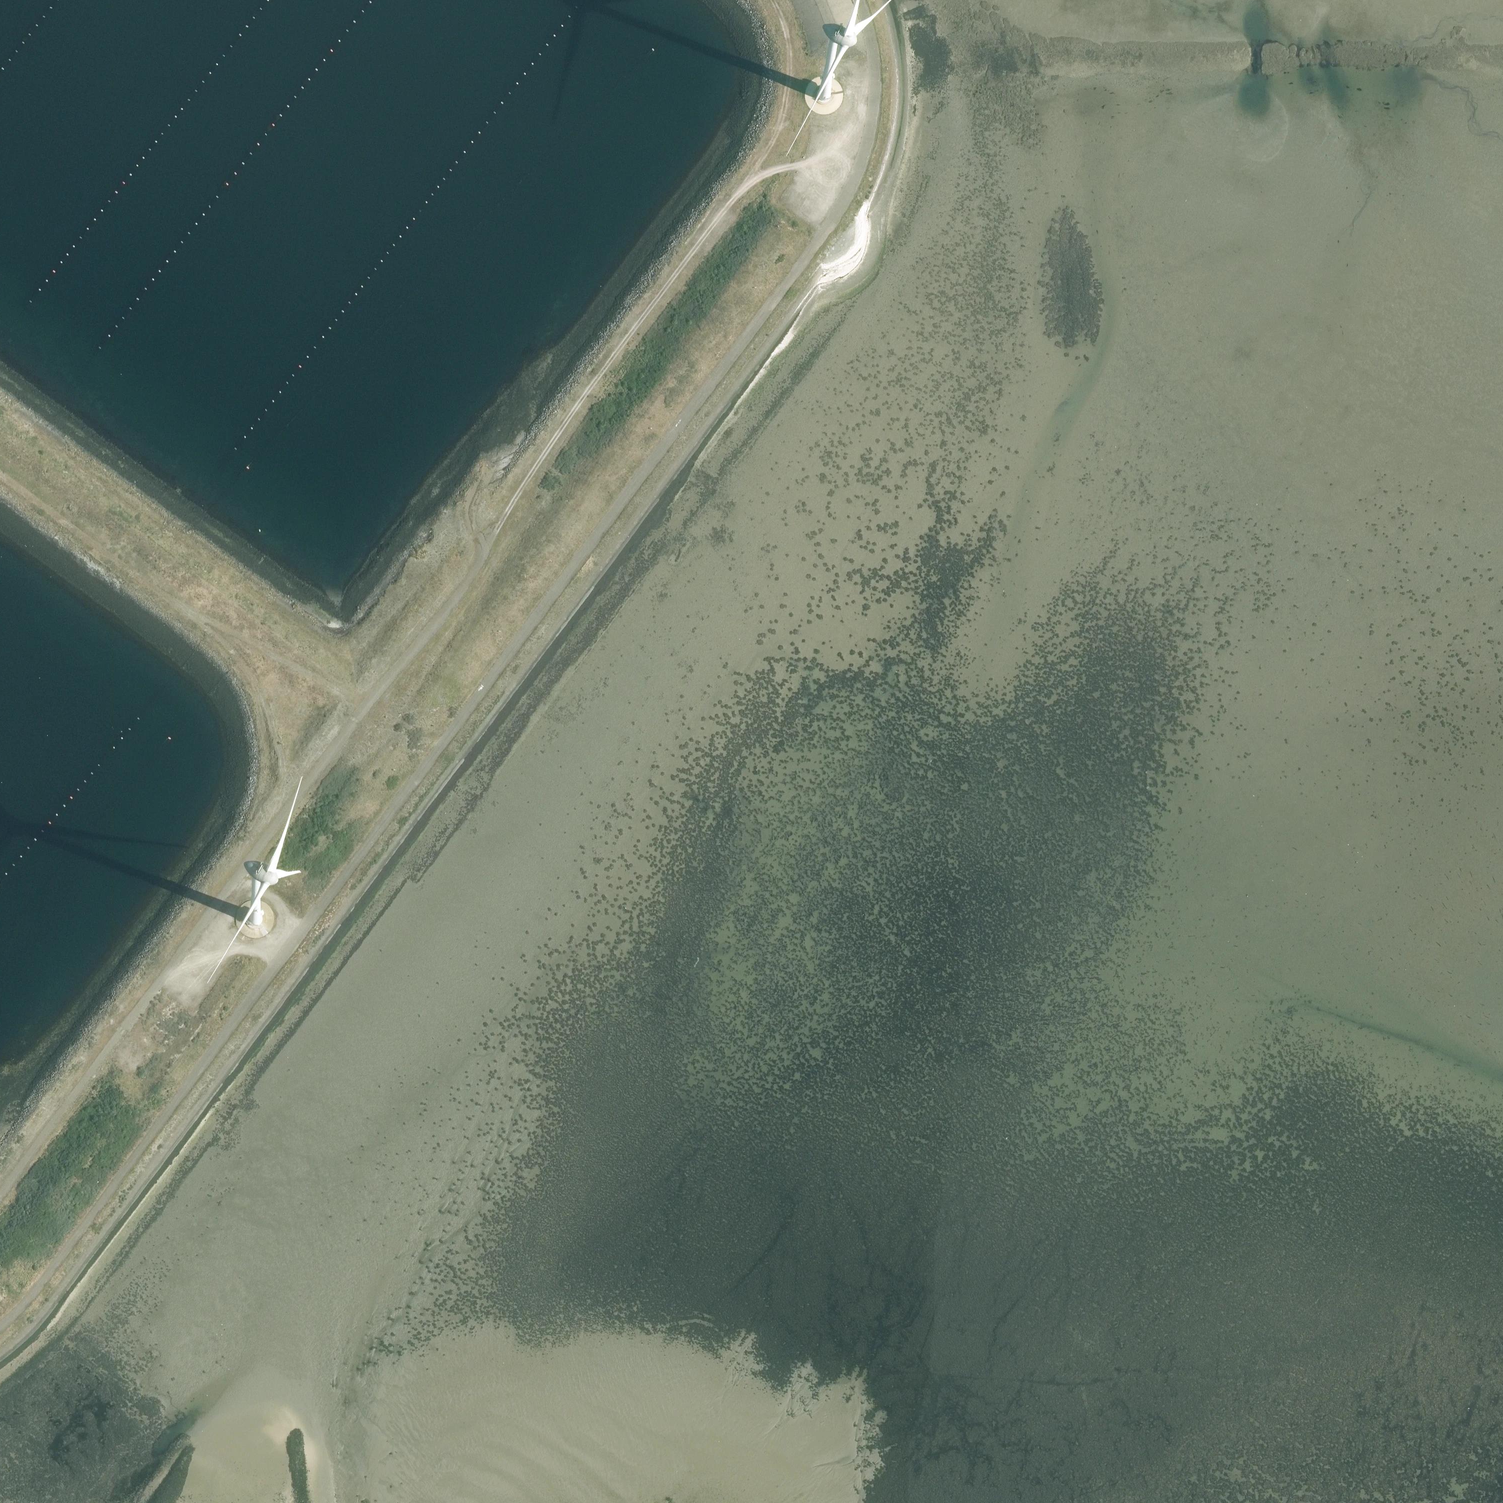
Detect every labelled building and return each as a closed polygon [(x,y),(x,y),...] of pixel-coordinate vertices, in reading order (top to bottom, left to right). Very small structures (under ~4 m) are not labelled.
[(817,95),(817,97),(818,98),(818,100),(819,101),(821,102),(822,103),(824,103),(825,103),(827,102),(828,101),(829,100),(830,98),(831,97),(830,95),(830,94),(829,92),(828,91),(826,90),(825,90),(823,90),(822,90),(820,91),(819,92),(818,93),(817,95)] [(248,919),(248,921),(248,922),(249,924),(250,925),(252,926),(253,927),(255,927),(257,927),(258,926),(259,925),(260,924),(261,922),(261,921),(261,919),(261,917),(260,916),(259,915),(257,914),(256,914),(254,914),(252,914),(251,915),(250,916),(249,918),(248,919)]
